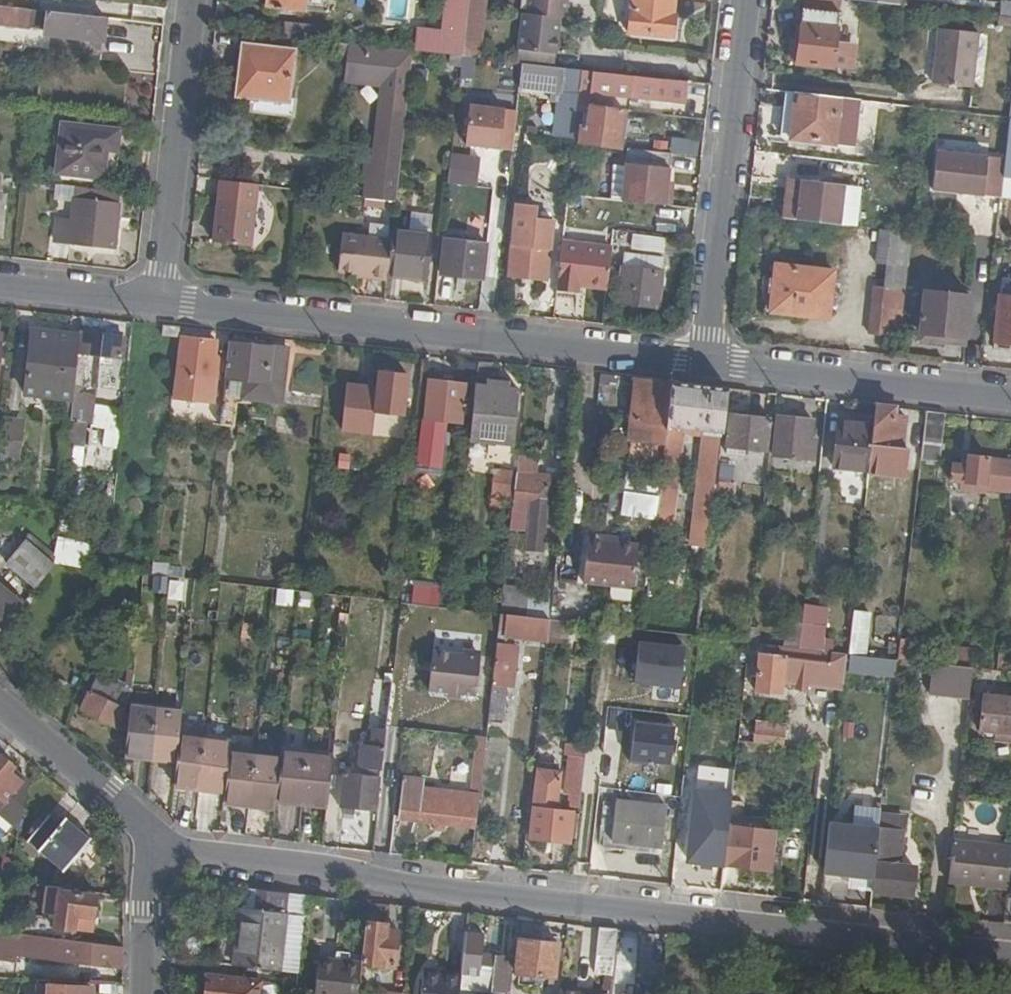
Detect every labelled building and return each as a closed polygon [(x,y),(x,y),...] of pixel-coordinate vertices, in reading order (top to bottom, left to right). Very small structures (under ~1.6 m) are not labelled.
[(268,5),(273,6),(272,13),(293,14),(295,9),(305,10),(307,0),(269,0),(268,5)] [(445,33),(420,30),(418,52),(452,56),(463,57),(470,0),(448,0),(445,33)] [(477,59),(479,59),(485,0),(470,0),(463,57),(477,59)] [(519,63),(523,64),(556,67),(562,18),(566,18),(569,0),(531,0),(529,14),(524,14),(519,63)] [(675,0),(633,0),(630,33),(673,38),(675,17),(673,17),(675,0)] [(805,11),(842,14),(844,0),(806,0),(805,11)] [(998,1),(997,24),(1010,25),(1010,1),(998,1)] [(0,6),(0,26),(32,29),(34,10),(0,6)] [(32,29),(48,31),(49,11),(34,10),(32,29)] [(104,40),(107,18),(49,11),(48,31),(47,35),(104,40)] [(842,14),(805,11),(801,48),(797,48),(796,61),(800,62),(799,66),(836,70),(840,32),(858,34),(860,16),(842,14)] [(959,14),(952,30),(975,32),(977,15),(959,14)] [(296,38),(246,32),(239,97),(254,99),(253,110),(295,115),(295,101),(290,101),(296,38)] [(358,45),(348,44),(345,82),(353,83),(382,86),(374,157),(368,157),(367,177),(387,179),(384,199),(397,201),(408,103),(410,89),(412,73),(414,51),(358,45)] [(452,65),(462,66),(463,57),(452,56),(452,65)] [(462,66),(460,87),(473,87),(477,59),(463,57),(462,66)] [(559,102),(555,137),(575,139),(580,95),(580,94),(583,70),(565,68),(556,67),(523,64),(521,80),(520,89),(553,92),(552,101),(559,102)] [(688,106),(691,83),(583,70),(580,94),(688,106)] [(861,102),(797,94),(792,140),(856,148),(861,102)] [(254,99),(239,97),(238,109),(253,110),(254,99)] [(501,101),(470,98),(467,114),(500,117),(501,101)] [(626,111),(592,108),(591,115),(585,114),(582,142),(622,146),(626,111)] [(105,159),(115,159),(117,132),(66,127),(61,171),(104,177),(105,159)] [(697,155),(698,139),(670,138),(669,153),(697,155)] [(984,197),(988,159),(937,152),(932,191),(984,197)] [(446,184),(475,185),(477,154),(447,153),(446,184)] [(113,178),(115,159),(105,159),(104,177),(113,178)] [(672,168),(627,163),(623,201),(668,205),(672,168)] [(252,246),(260,185),(224,180),(216,243),(252,246)] [(798,182),(794,221),(800,221),(804,182),(798,182)] [(804,182),(800,221),(843,226),(846,188),(804,182)] [(55,200),(75,201),(77,187),(56,184),(55,200)] [(115,247),(121,192),(77,187),(75,201),(73,220),(58,219),(55,239),(115,247)] [(540,208),(517,206),(510,277),(548,280),(554,221),(539,220),(540,208)] [(413,213),(411,233),(431,235),(433,215),(413,213)] [(632,241),(633,232),(615,230),(614,239),(632,241)] [(392,239),(388,275),(426,279),(431,235),(411,233),(393,231),(392,239)] [(883,233),(876,253),(868,336),(900,338),(912,235),(883,233)] [(370,278),(387,280),(388,275),(392,239),(343,234),(338,270),(359,273),(371,274),(370,278)] [(668,238),(636,234),(634,249),(666,253),(668,238)] [(446,240),(441,275),(484,280),(488,244),(446,240)] [(579,285),(609,287),(613,249),(563,245),(558,290),(579,292),(579,285)] [(664,258),(627,254),(622,303),(659,307),(664,258)] [(831,320),(836,272),(777,266),(773,314),(831,320)] [(1001,278),(999,291),(1010,293),(1010,280),(1001,278)] [(558,290),(558,297),(578,299),(579,292),(558,290)] [(964,346),(970,295),(922,291),(918,342),(964,346)] [(1010,351),(1010,299),(998,298),(992,348),(1010,351)] [(180,327),(165,325),(164,340),(179,341),(180,327)] [(72,397),(79,336),(34,332),(28,393),(72,397)] [(123,337),(80,332),(79,336),(72,397),(67,442),(81,444),(92,353),(121,356),(123,337)] [(214,354),(215,342),(182,338),(176,396),(215,399),(218,355),(214,354)] [(229,377),(225,377),(220,424),(233,425),(244,397),(281,400),(286,350),(233,346),(229,377)] [(460,358),(459,365),(478,367),(479,360),(460,358)] [(493,362),(479,360),(478,367),(470,437),(515,442),(521,389),(508,387),(487,385),(492,380),(492,378),(493,362)] [(406,390),(407,376),(394,374),(392,369),(384,369),(381,373),(379,373),(377,388),(374,410),(404,413),(405,397),(406,390)] [(508,387),(509,380),(492,378),(492,380),(487,385),(508,387)] [(426,425),(422,425),(417,466),(441,468),(443,443),(439,442),(441,430),(445,430),(446,419),(461,421),(466,383),(431,379),(426,425)] [(666,424),(670,384),(636,380),(628,438),(630,438),(663,442),(666,424)] [(729,391),(670,384),(666,424),(680,425),(704,428),(721,429),(724,429),(729,391)] [(377,388),(347,385),(341,429),(371,433),(374,410),(377,388)] [(895,409),(877,407),(874,429),(872,444),(889,446),(888,449),(903,451),(907,420),(894,418),(895,409)] [(907,420),(908,410),(895,409),(894,418),(907,420)] [(938,464),(945,414),(927,412),(921,462),(938,464)] [(764,450),(768,420),(730,416),(726,445),(764,450)] [(811,438),(813,420),(778,416),(774,455),(809,459),(811,438)] [(1,444),(0,456),(15,457),(19,422),(4,421),(1,444)] [(663,442),(661,464),(674,466),(680,425),(666,424),(663,442)] [(835,466),(869,470),(872,444),(874,429),(839,425),(835,466)] [(721,429),(704,428),(700,465),(716,466),(721,429)] [(627,463),(661,466),(661,464),(663,442),(630,438),(627,463)] [(817,438),(811,438),(809,459),(815,460),(817,438)] [(536,458),(518,456),(516,478),(513,499),(529,501),(527,530),(524,559),(542,561),(550,477),(535,475),(536,458)] [(966,463),(966,472),(951,471),(949,487),(977,491),(977,496),(1010,501),(1010,468),(966,463)] [(404,484),(415,486),(417,468),(405,466),(404,484)] [(513,499),(516,478),(492,476),(489,508),(503,510),(503,504),(512,504),(513,499)] [(718,481),(715,500),(727,502),(727,507),(732,508),(735,483),(718,481)] [(617,515),(673,522),(677,489),(621,482),(617,515)] [(510,529),(527,530),(529,501),(513,499),(512,504),(510,529)] [(603,538),(603,534),(585,533),(580,580),(632,585),(637,543),(603,538)] [(34,587),(54,564),(26,540),(7,563),(34,587)] [(167,576),(182,577),(183,565),(168,562),(168,560),(153,558),(151,574),(153,574),(167,576)] [(548,571),(546,588),(503,584),(500,613),(513,614),(550,619),(554,589),(556,569),(551,568),(550,571),(548,571)] [(152,591),(166,591),(167,576),(153,574),(152,591)] [(899,640),(906,581),(880,578),(871,657),(897,660),(899,640)] [(440,605),(442,587),(414,585),(412,602),(440,605)] [(18,605),(0,589),(0,626),(18,605)] [(274,605),(292,607),(293,590),(276,589),(274,605)] [(827,609),(802,606),(797,649),(810,650),(821,651),(827,609)] [(850,610),(848,653),(867,654),(869,611),(850,610)] [(498,636),(548,642),(548,640),(550,619),(513,614),(500,613),(498,636)] [(571,622),(550,619),(548,640),(569,643),(571,622)] [(131,691),(138,629),(115,626),(113,640),(124,642),(122,659),(117,659),(117,670),(126,672),(125,687),(131,691)] [(916,642),(899,640),(897,660),(914,662),(916,642)] [(685,647),(640,642),(636,682),(681,687),(685,647)] [(518,647),(496,645),(488,721),(501,723),(505,685),(513,685),(518,647)] [(792,648),(772,646),(772,654),(785,655),(791,655),(792,648)] [(784,676),(794,677),(797,649),(792,648),(791,655),(785,655),(784,676)] [(797,649),(794,677),(810,678),(811,661),(809,661),(810,650),(797,649)] [(476,696),(481,658),(433,652),(429,691),(476,696)] [(955,652),(952,666),(970,668),(972,654),(955,652)] [(948,666),(931,664),(929,695),(968,699),(972,669),(970,668),(952,666),(948,666)] [(121,713),(131,691),(125,687),(99,674),(81,708),(115,725),(121,713)] [(377,680),(372,728),(374,728),(386,730),(392,682),(377,680)] [(983,694),(978,731),(995,733),(994,741),(1010,742),(1010,734),(1010,697),(983,694)] [(124,757),(176,762),(179,738),(182,713),(129,708),(128,717),(127,732),(124,757)] [(115,725),(127,732),(128,717),(121,713),(115,725)] [(783,746),(785,722),(753,720),(751,743),(783,746)] [(675,728),(635,723),(631,759),(671,764),(675,728)] [(381,771),(386,730),(374,728),(372,728),(370,747),(362,746),(359,769),(381,771)] [(398,819),(475,827),(486,738),(475,737),(469,795),(422,789),(423,781),(403,778),(398,819)] [(173,789),(224,794),(228,762),(230,744),(179,738),(176,762),(173,789)] [(585,745),(565,743),(564,755),(567,755),(560,806),(578,808),(579,805),(584,759),(584,756),(585,745)] [(29,789),(10,773),(14,769),(1,757),(0,758),(0,799),(3,801),(0,805),(0,813),(19,829),(29,789)] [(698,783),(720,782),(720,759),(697,759),(698,783)] [(276,803),(327,808),(332,766),(281,760),(280,768),(276,803)] [(275,810),(276,803),(280,768),(228,762),(224,794),(223,804),(275,810)] [(29,789),(30,782),(14,769),(10,773),(29,789)] [(539,772),(534,809),(552,811),(557,775),(539,772)] [(341,807),(377,811),(381,779),(345,775),(341,807)] [(689,813),(698,786),(682,785),(676,828),(684,829),(689,813)] [(726,827),(737,828),(740,803),(729,802),(726,827)] [(661,846),(666,809),(616,803),(612,839),(661,846)] [(568,841),(570,813),(552,811),(534,809),(531,836),(568,841)] [(872,878),(871,890),(911,894),(913,866),(898,864),(904,812),(880,810),(878,826),(873,871),(872,878)] [(689,813),(684,829),(694,830),(696,813),(689,813)] [(66,819),(61,825),(49,816),(43,823),(35,832),(27,842),(63,873),(91,839),(66,819)] [(38,819),(30,828),(35,832),(43,823),(38,819)] [(873,871),(878,826),(840,822),(834,874),(850,876),(851,869),(873,871)] [(682,867),(721,872),(722,864),(726,827),(706,825),(703,846),(685,844),(682,867)] [(726,827),(722,864),(767,868),(771,832),(737,828),(726,827)] [(1007,886),(1010,848),(1010,844),(953,837),(950,871),(978,874),(977,883),(1007,886)] [(0,879),(0,885),(6,886),(7,881),(10,870),(2,869),(0,879)] [(850,876),(872,878),(873,871),(851,869),(850,876)] [(950,871),(949,879),(977,883),(978,874),(950,871)] [(56,891),(56,888),(46,886),(43,916),(32,915),(29,935),(74,940),(75,930),(90,932),(95,897),(56,891)] [(240,908),(234,967),(280,972),(287,893),(257,890),(255,908),(240,908)] [(386,926),(365,923),(360,963),(394,967),(397,936),(385,934),(386,926)] [(616,931),(598,929),(595,955),(614,957),(616,931)] [(483,933),(464,931),(460,974),(459,986),(492,989),(493,974),(495,955),(480,953),(483,933)] [(0,932),(0,959),(17,961),(17,952),(33,954),(90,962),(90,960),(122,965),(122,946),(74,940),(29,935),(0,932)] [(555,977),(558,944),(519,939),(515,972),(555,977)] [(512,957),(495,955),(493,974),(509,976),(512,957)] [(318,977),(328,978),(326,993),(357,993),(360,963),(320,958),(318,977)] [(460,974),(424,970),(422,993),(458,993),(459,986),(460,974)] [(261,982),(208,976),(206,993),(260,993),(261,983),(261,982)] [(318,977),(316,993),(326,993),(328,978),(318,977)] [(277,984),(261,983),(260,993),(279,993),(279,988),(277,984)] [(91,988),(49,985),(48,993),(90,993),(91,988)]
